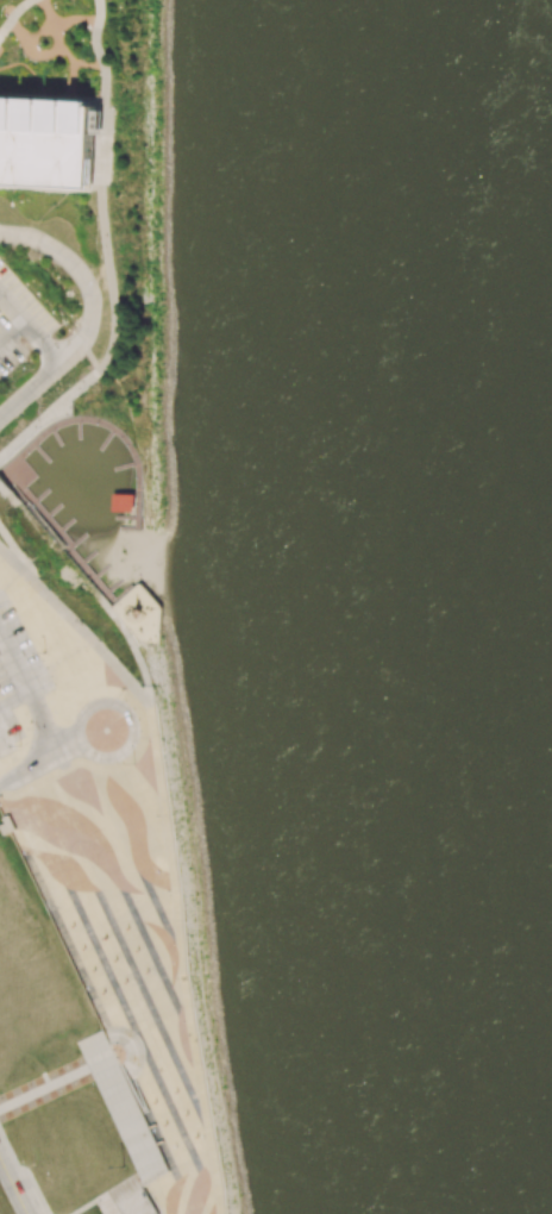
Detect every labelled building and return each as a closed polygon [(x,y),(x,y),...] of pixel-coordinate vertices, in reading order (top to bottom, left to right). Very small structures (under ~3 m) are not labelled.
[(92,187),(0,180),(0,95),(94,100),(92,187)] [(32,1038),(40,1033),(44,1040),(34,1044),(32,1038)]
